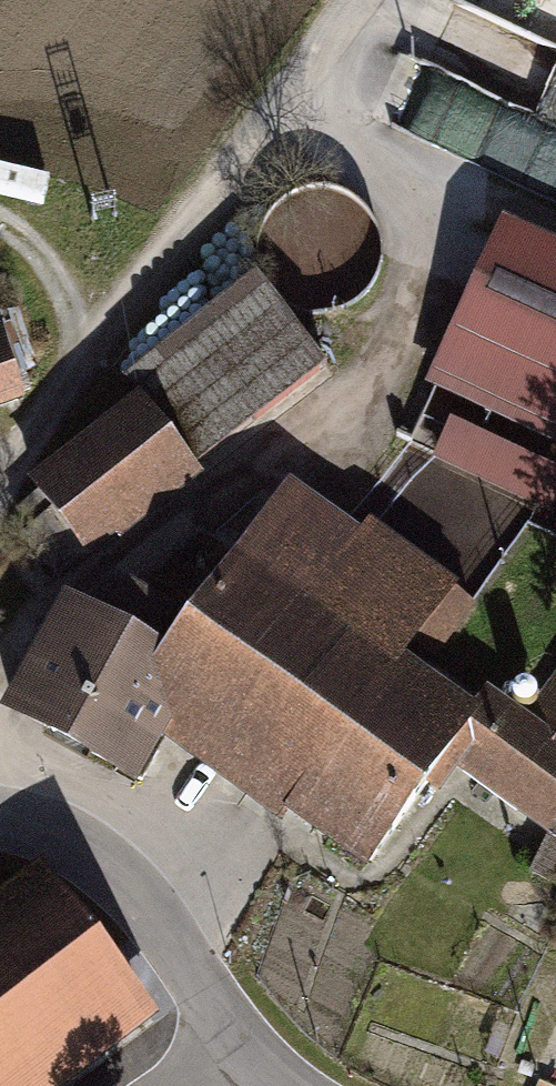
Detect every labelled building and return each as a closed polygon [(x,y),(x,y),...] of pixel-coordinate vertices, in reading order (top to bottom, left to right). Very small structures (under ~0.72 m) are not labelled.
[(484,2),(475,0),(446,0),(414,118),(489,138),(498,103),(555,119),(555,0),(485,0),(484,2)] [(538,191),(555,196),(555,126),(538,191)] [(511,224),(434,384),(555,442),(555,246),(511,224)] [(87,558),(93,565),(333,373),(259,282),(134,382),(146,396),(31,488),(37,496),(87,558)] [(26,410),(0,332),(0,419),(26,410)] [(438,456),(553,512),(555,506),(555,474),(453,424),(438,456)] [(69,582),(87,558),(37,496),(13,518),(32,531),(21,547),(69,582)] [(137,711),(172,735),(380,880),(457,769),(555,838),(555,837),(555,739),(493,695),(479,716),(407,667),(459,592),(375,533),(343,578),(320,562),(330,548),(277,511),(173,660),(137,711)] [(137,711),(173,660),(69,605),(7,718),(143,793),(172,735),(137,711)] [(531,712),(555,731),(555,677),(531,712)] [(158,1024),(44,870),(0,902),(0,1085),(73,1085),(158,1024)]
